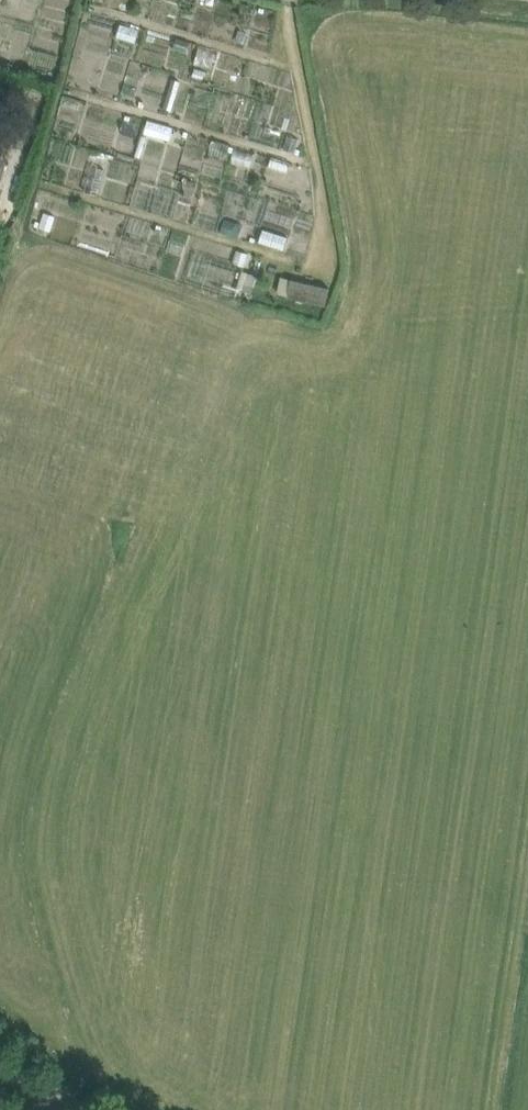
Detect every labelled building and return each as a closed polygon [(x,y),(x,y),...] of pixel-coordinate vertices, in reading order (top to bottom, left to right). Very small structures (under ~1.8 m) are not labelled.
[(139,30),(122,24),(118,36),(135,42),(139,30)] [(189,43),(176,39),(173,49),(186,53),(189,43)] [(216,52),(200,47),(194,65),(211,70),(216,52)] [(121,115),(91,106),(87,117),(117,127),(121,115)] [(172,130),(148,123),(145,133),(169,140),(172,130)] [(294,153),(298,140),(288,137),(284,149),(294,153)] [(226,159),(230,144),(213,139),(209,154),(226,159)] [(231,163),(250,168),(254,154),(234,149),(231,163)] [(86,187),(98,191),(104,172),(92,168),(86,187)] [(286,250),(299,209),(274,201),(261,242),(286,250)] [(55,218),(44,214),(39,229),(50,233),(55,218)] [(127,232),(147,238),(150,228),(130,222),(127,232)] [(236,252),(233,263),(244,266),(247,255),(236,252)] [(243,270),(240,281),(253,286),(257,275),(243,270)] [(326,304),(329,288),(290,279),(287,295),(326,304)]
